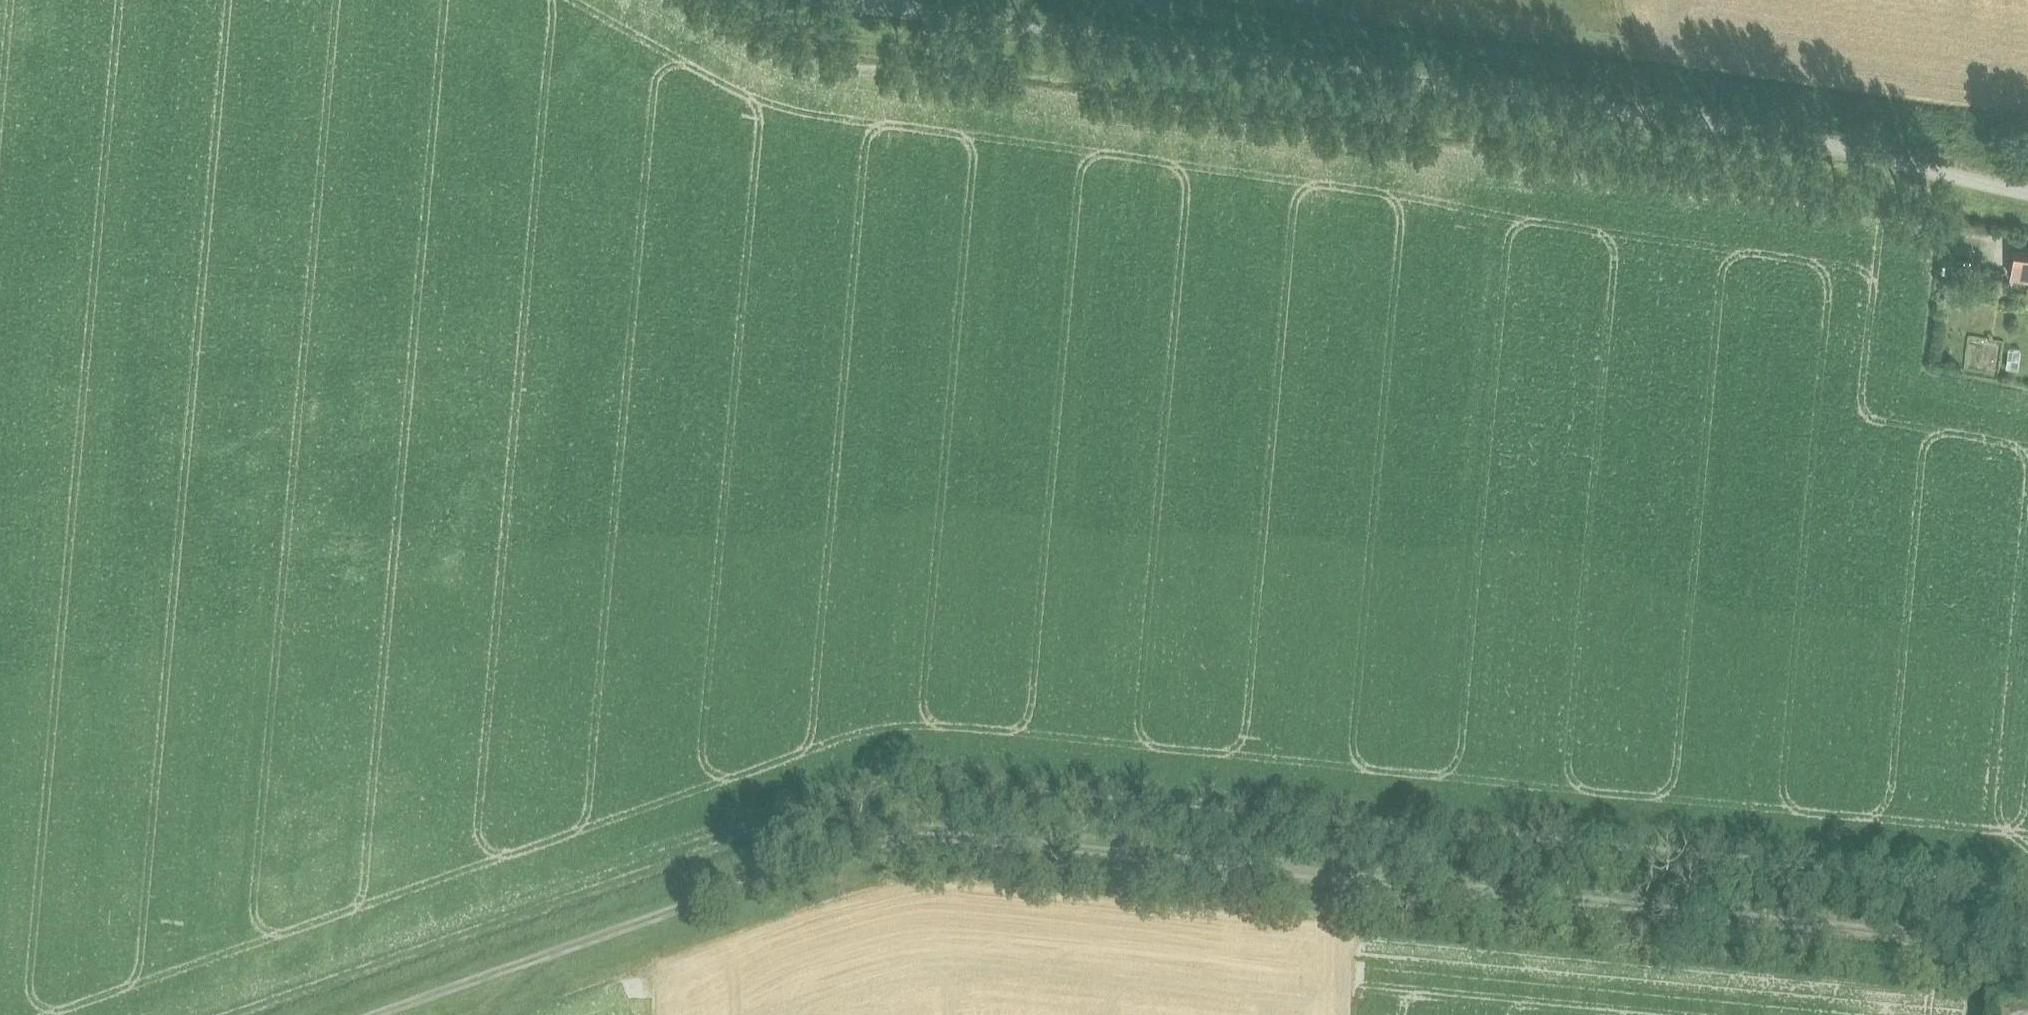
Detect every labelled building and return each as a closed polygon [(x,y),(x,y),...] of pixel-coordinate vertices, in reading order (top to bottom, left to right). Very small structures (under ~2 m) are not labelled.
[(2013,247),(2008,277),(2027,280),(2027,249),(2013,247)]
